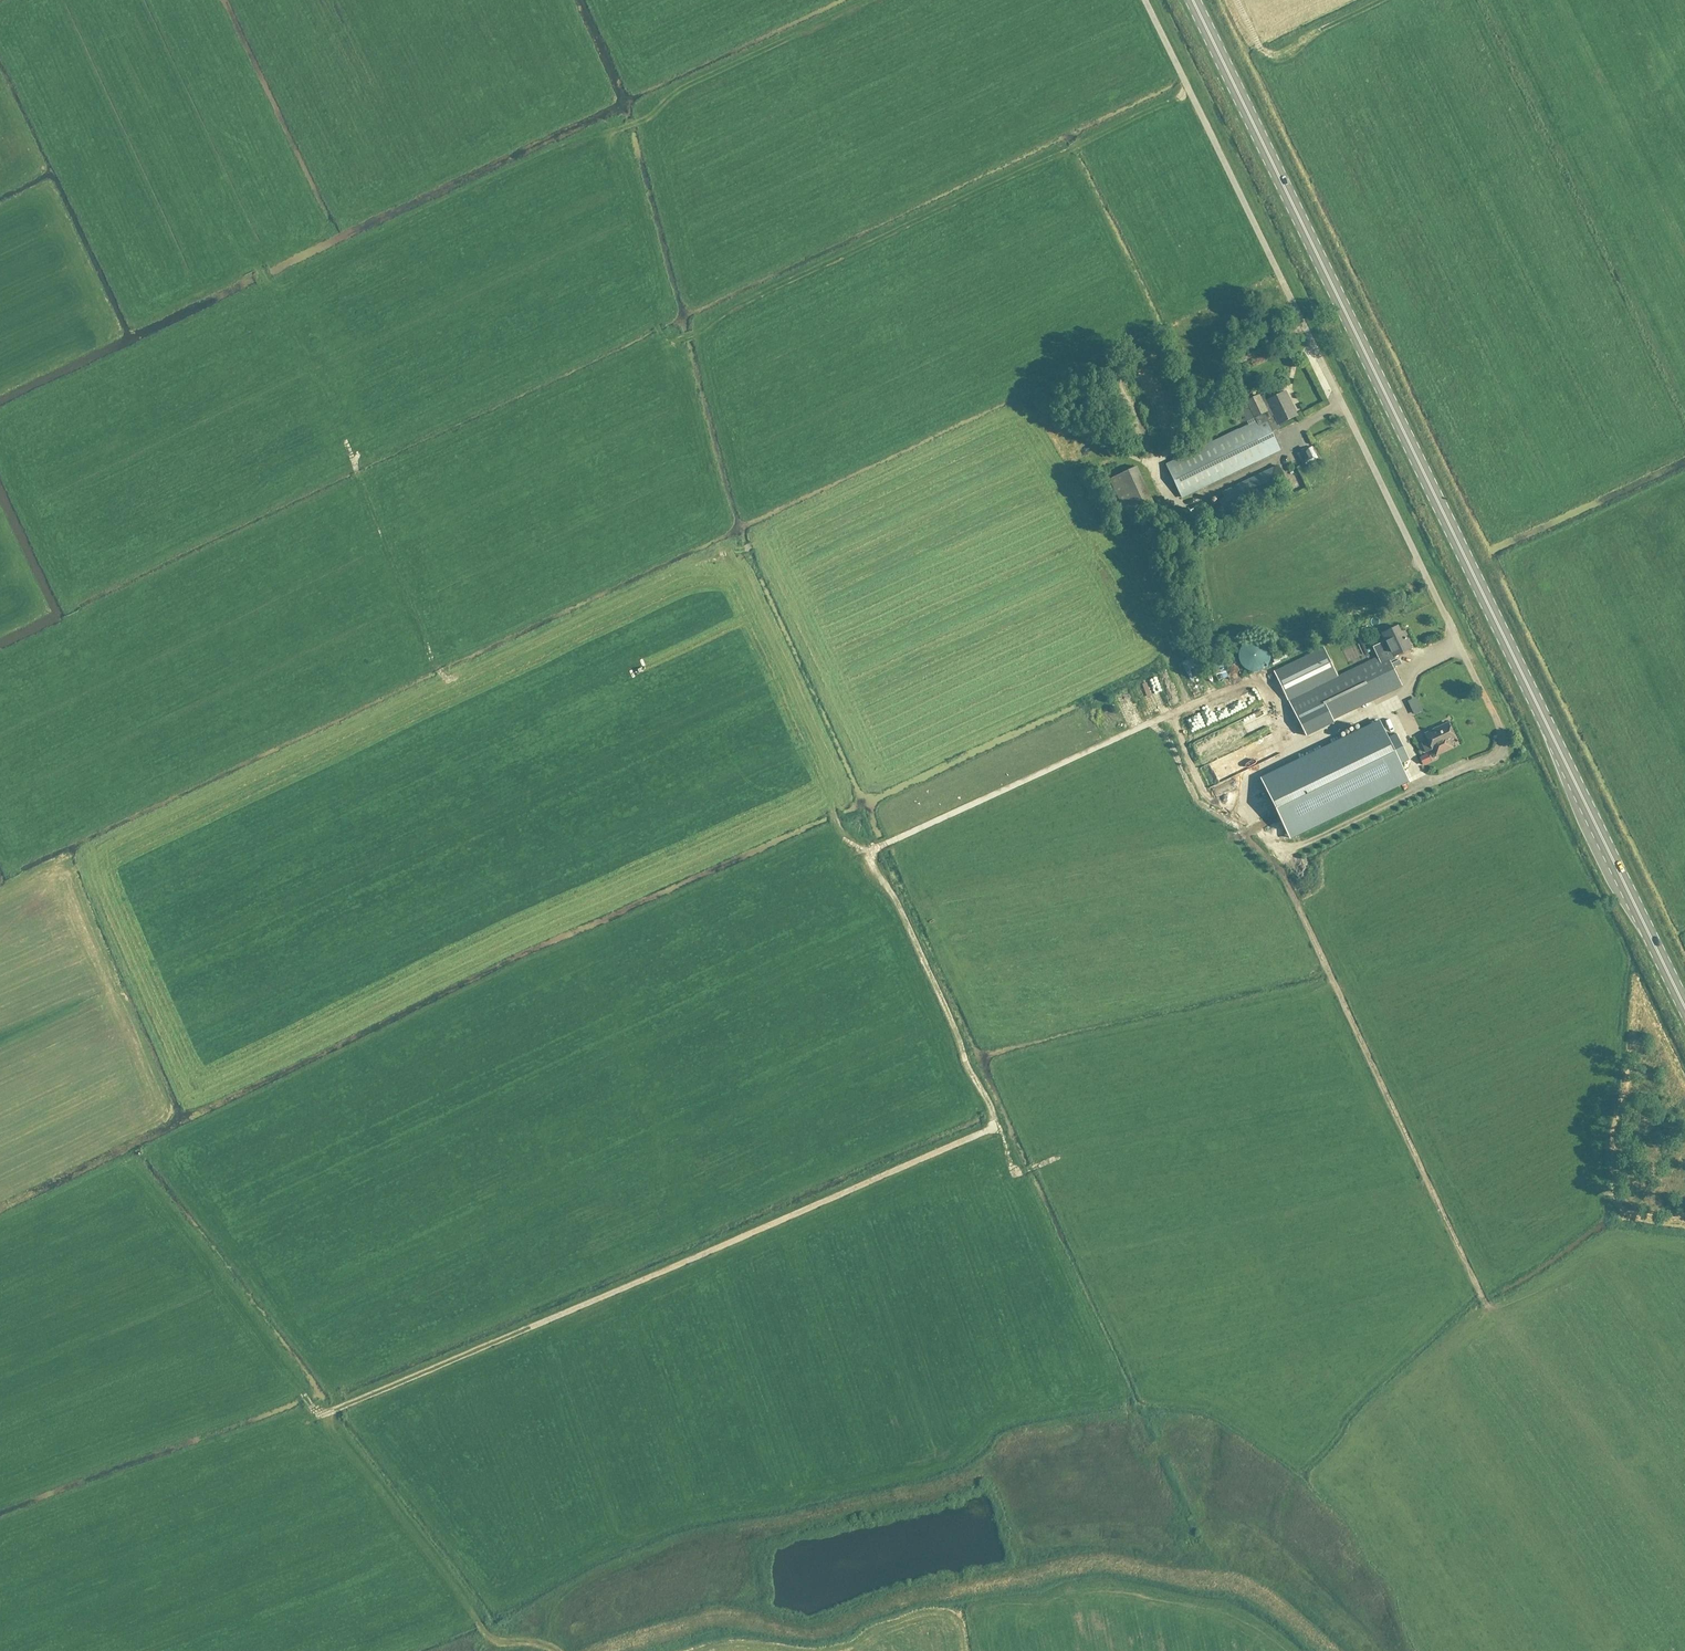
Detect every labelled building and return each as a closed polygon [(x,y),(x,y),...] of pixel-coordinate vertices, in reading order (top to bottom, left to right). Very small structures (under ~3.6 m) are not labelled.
[(1270,432),(1268,426),(1276,422),(1278,425),(1297,416),(1285,392),(1266,401),(1262,403),(1258,396),(1246,402),(1256,422),(1166,465),(1181,497),(1279,450),(1270,432)] [(1303,465),(1304,468),(1316,464),(1310,450),(1295,456),(1299,466),(1303,465)] [(1287,485),(1278,467),(1222,494),(1231,512),(1287,485)] [(1155,510),(1136,469),(1110,481),(1129,522),(1155,510)] [(1196,530),(1202,527),(1193,508),(1187,511),(1196,530)] [(1340,676),(1337,678),(1323,648),(1307,656),(1273,673),(1277,679),(1295,716),(1305,736),(1334,723),(1332,720),(1340,716),(1401,686),(1388,660),(1393,657),(1410,649),(1405,638),(1403,639),(1397,627),(1382,634),(1385,641),(1372,648),(1373,650),(1366,654),(1370,662),(1340,676)] [(1256,641),(1252,641),(1248,642),(1244,644),(1241,648),(1239,652),(1238,657),(1239,663),(1242,668),(1246,671),(1252,673),(1257,672),(1262,670),(1266,667),(1269,663),(1270,659),(1269,654),(1268,649),(1264,645),(1261,643),(1256,641)] [(1184,676),(1196,671),(1192,661),(1180,667),(1184,676)] [(1250,692),(1241,698),(1244,703),(1253,697),(1250,692)] [(1244,711),(1260,706),(1258,700),(1242,705),(1244,711)] [(1207,707),(1198,711),(1204,725),(1212,721),(1207,707)] [(1260,712),(1199,739),(1207,757),(1268,730),(1260,712)] [(1421,744),(1425,753),(1432,750),(1435,757),(1453,748),(1448,740),(1454,738),(1447,723),(1424,734),(1427,741),(1421,744)] [(1264,781),(1293,842),(1410,788),(1404,776),(1404,753),(1397,738),(1388,742),(1391,748),(1391,753),(1385,753),(1385,740),(1381,741),(1373,741),(1368,732),(1360,736),(1358,730),(1358,739),(1352,739),(1352,738),(1288,767),(1294,768),(1264,781)] [(1245,762),(1242,753),(1234,756),(1239,772),(1250,768),(1248,761),(1245,762)]
